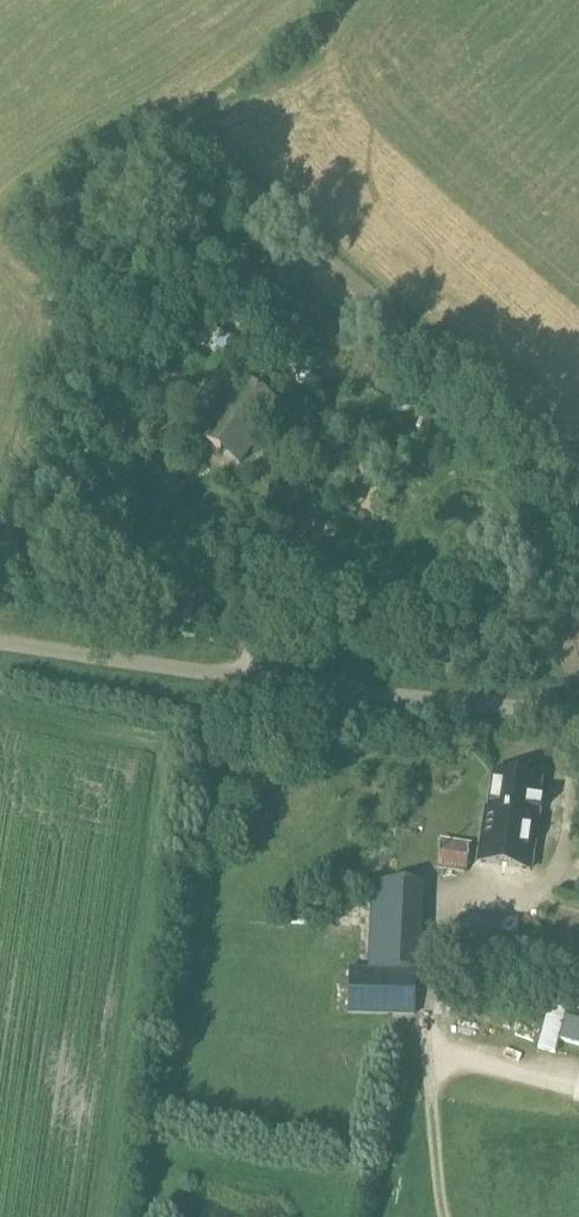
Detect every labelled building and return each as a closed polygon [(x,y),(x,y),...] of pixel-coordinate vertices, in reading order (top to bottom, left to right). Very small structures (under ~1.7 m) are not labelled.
[(240,380),(199,436),(239,466),(281,407),(240,380)] [(530,872),(539,809),(537,809),(541,779),(494,772),(488,810),(486,810),(478,864),(530,872)] [(467,873),(472,845),(442,840),(436,869),(467,873)] [(411,1015),(416,887),(373,885),(369,971),(349,970),(347,1013),(411,1015)]
